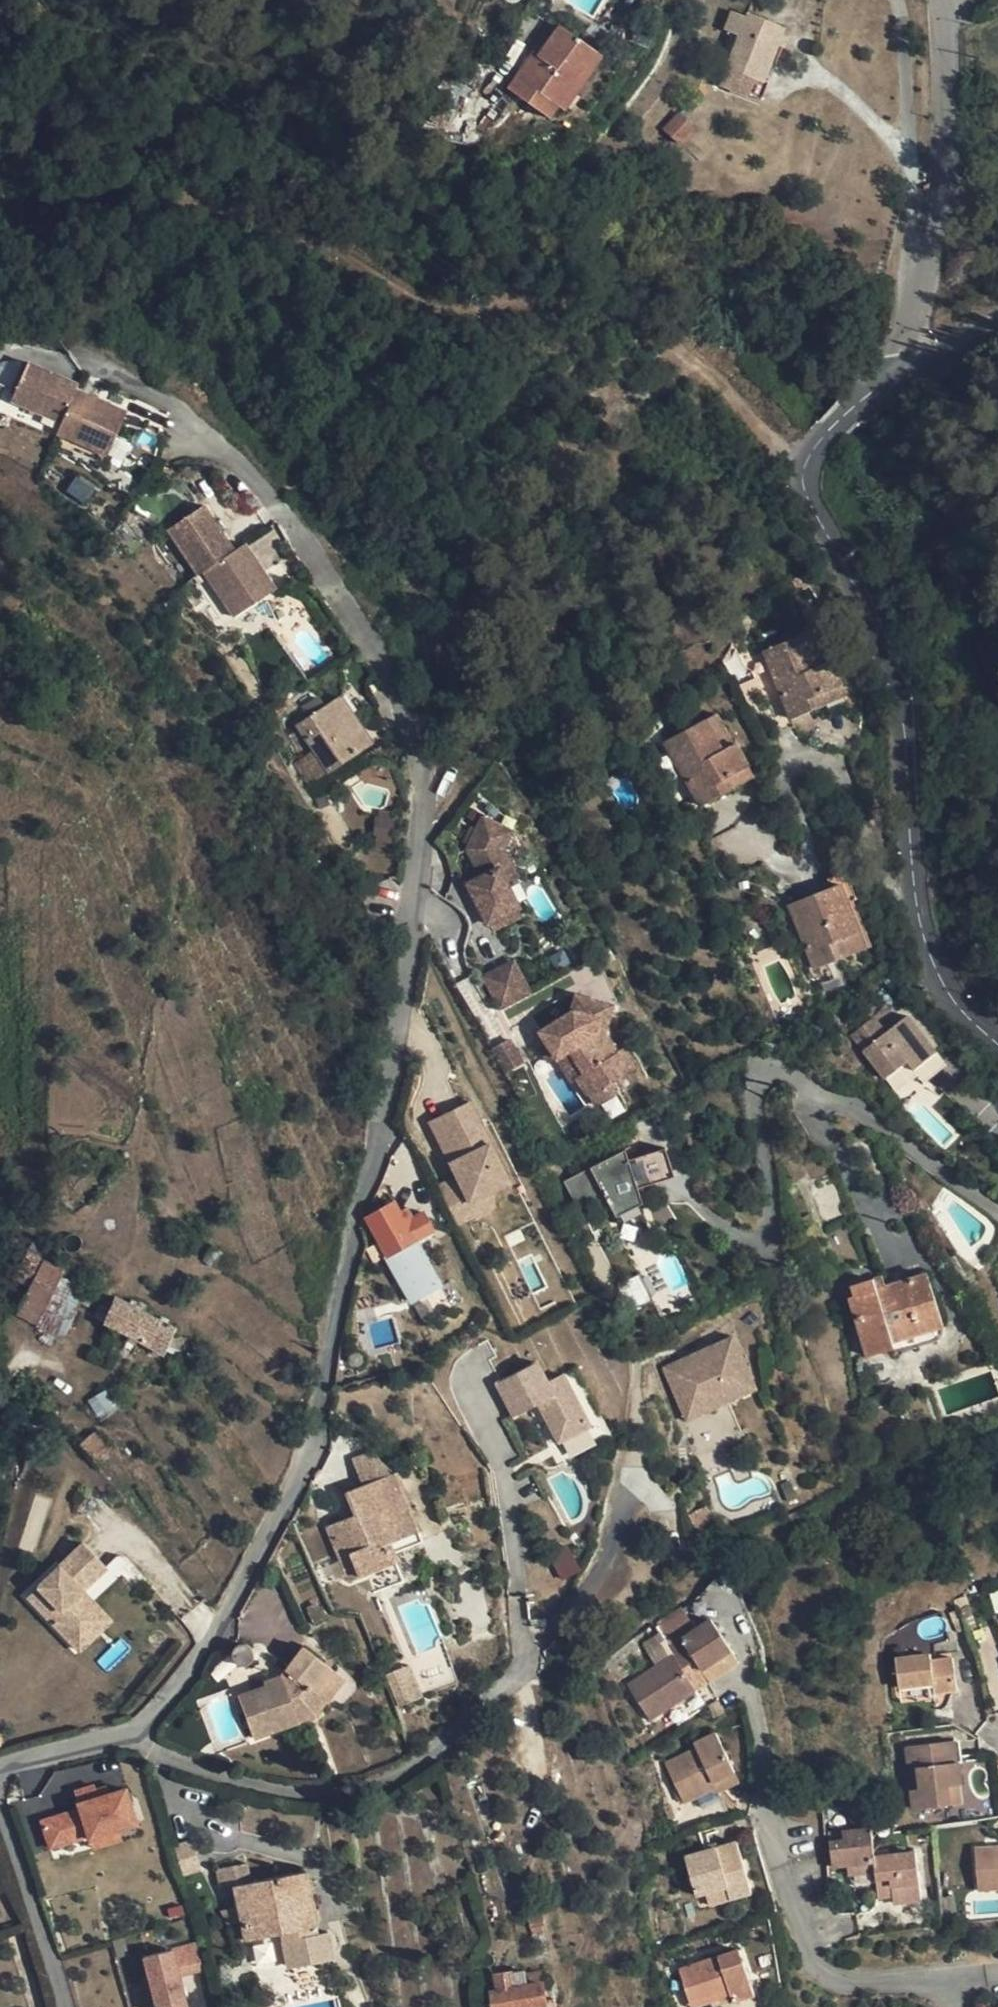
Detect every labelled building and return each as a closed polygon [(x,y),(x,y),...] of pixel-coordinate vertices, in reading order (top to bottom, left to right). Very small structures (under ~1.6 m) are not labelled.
[(744,76),(760,81),(774,44),(781,46),(784,38),(778,35),(781,28),(747,14),(744,20),(727,14),(722,27),(738,34),(721,80),(739,86),(744,76)] [(508,89),(548,117),(557,105),(562,109),(602,56),(560,25),(545,45),(552,50),(544,62),(539,59),(523,81),(517,77),(508,89)] [(534,54),(517,77),(523,81),(539,59),(544,62),(552,50),(545,45),(537,57),(534,54)] [(767,84),(760,81),(744,76),(739,86),(721,80),(719,84),(761,99),(767,84)] [(689,112),(695,105),(689,100),(683,107),(689,112)] [(679,114),(663,130),(678,144),(693,127),(679,114)] [(1,389),(53,412),(68,376),(70,372),(19,349),(1,389)] [(99,443),(118,399),(68,376),(53,412),(49,421),(99,443)] [(196,493),(159,518),(190,565),(196,562),(228,541),(196,493)] [(227,607),(269,579),(238,533),(228,541),(196,562),(227,607)] [(819,629),(807,634),(820,666),(832,661),(819,629)] [(820,666),(807,634),(765,650),(793,719),(847,696),(833,661),(832,661),(820,666)] [(324,761),(366,732),(335,685),(292,714),(324,761)] [(716,714),(705,720),(721,749),(732,743),(716,714)] [(734,743),(732,743),(721,749),(705,720),(665,742),(700,805),(751,776),(734,743)] [(489,924),(516,909),(504,886),(501,880),(505,863),(497,850),(505,832),(477,819),(463,851),(477,880),(464,888),(488,925),(489,924)] [(514,880),(505,863),(501,880),(504,886),(514,880)] [(829,877),(834,888),(843,884),(862,931),(870,928),(848,871),(829,877)] [(860,932),(862,931),(843,884),(834,888),(791,904),(816,967),(866,948),(860,932)] [(521,917),(516,909),(489,924),(494,933),(521,917)] [(513,958),(484,973),(501,1003),(531,987),(513,958)] [(605,1025),(613,999),(578,990),(574,1005),(542,1025),(550,1037),(558,1051),(571,1044),(586,1067),(579,1071),(589,1089),(615,1073),(616,1075),(636,1062),(624,1042),(619,1046),(605,1025)] [(897,1016),(872,1028),(900,1076),(924,1064),(930,1073),(950,1062),(927,1023),(907,1032),(897,1016)] [(933,1019),(927,1023),(950,1062),(930,1073),(938,1088),(963,1070),(933,1019)] [(558,1051),(550,1037),(541,1043),(550,1057),(558,1051)] [(509,1068),(522,1061),(509,1040),(497,1047),(509,1068)] [(571,1044),(558,1051),(571,1074),(579,1071),(586,1067),(571,1044)] [(476,1100),(427,1120),(452,1178),(439,1184),(456,1225),(482,1214),(477,1201),(511,1187),(476,1100)] [(637,1140),(570,1181),(583,1210),(611,1198),(624,1215),(633,1211),(645,1205),(650,1202),(646,1192),(644,1189),(679,1172),(664,1141),(644,1153),(637,1140)] [(393,1201),(364,1217),(385,1255),(431,1230),(422,1211),(413,1216),(408,1207),(399,1212),(393,1201)] [(222,1254),(211,1245),(203,1260),(213,1267),(222,1254)] [(64,1270),(26,1251),(13,1277),(29,1286),(16,1314),(36,1325),(64,1270)] [(876,1290),(871,1279),(851,1285),(854,1296),(851,1299),(867,1356),(893,1348),(892,1343),(943,1327),(927,1275),(884,1287),(876,1290)] [(646,1276),(622,1287),(637,1316),(639,1314),(652,1308),(660,1303),(652,1287),(646,1276)] [(879,1276),(871,1279),(876,1290),(884,1287),(879,1276)] [(176,1328),(118,1297),(104,1322),(164,1355),(176,1328)] [(943,1332),(943,1327),(892,1343),(893,1348),(896,1354),(936,1341),(941,1338),(943,1332)] [(724,1347),(671,1368),(692,1405),(714,1396),(722,1408),(742,1399),(768,1390),(742,1340),(724,1347)] [(510,1376),(498,1382),(516,1414),(528,1408),(540,1402),(561,1440),(590,1423),(563,1372),(549,1379),(538,1361),(525,1368),(510,1376)] [(714,1396),(692,1405),(697,1416),(722,1408),(714,1396)] [(110,1449),(94,1429),(79,1443),(96,1462),(110,1449)] [(351,1458),(361,1485),(392,1473),(371,1451),(351,1458)] [(392,1473),(361,1485),(346,1491),(355,1514),(326,1526),(338,1556),(349,1552),(359,1577),(396,1562),(399,1561),(395,1552),(392,1541),(418,1530),(395,1471),(392,1473)] [(39,1551),(46,1498),(12,1493),(5,1546),(39,1551)] [(422,1541),(418,1530),(392,1541),(395,1552),(422,1541)] [(110,1570),(85,1546),(57,1574),(64,1581),(57,1588),(50,1581),(30,1600),(70,1640),(90,1620),(80,1609),(91,1599),(86,1594),(110,1570)] [(348,1581),(359,1577),(349,1552),(338,1556),(348,1581)] [(314,1568),(322,1585),(332,1581),(324,1564),(314,1568)] [(57,1574),(50,1581),(57,1588),(64,1581),(57,1574)] [(112,1620),(91,1599),(80,1609),(90,1620),(70,1640),(81,1650),(112,1620)] [(314,1625),(327,1618),(319,1605),(307,1612),(314,1625)] [(680,1606),(657,1625),(668,1639),(691,1620),(680,1606)] [(669,1646),(674,1653),(683,1667),(696,1660),(703,1670),(733,1650),(713,1619),(669,1646)] [(303,1647),(290,1663),(280,1676),(264,1682),(266,1686),(239,1697),(254,1737),(312,1716),(343,1677),(303,1647)] [(953,1650),(933,1653),(934,1661),(954,1659),(953,1650)] [(448,1652),(409,1666),(421,1699),(460,1687),(448,1652)] [(683,1667),(674,1653),(629,1684),(651,1719),(710,1680),(703,1670),(696,1660),(683,1667)] [(934,1661),(933,1653),(897,1657),(900,1687),(935,1683),(936,1692),(958,1689),(954,1659),(934,1661)] [(409,1666),(385,1673),(396,1707),(421,1699),(409,1666)] [(715,1785),(732,1776),(729,1772),(736,1769),(717,1730),(693,1741),(697,1747),(665,1763),(684,1801),(715,1785)] [(965,1738),(955,1739),(957,1761),(961,1760),(968,1759),(965,1738)] [(921,1788),(915,1789),(912,1790),(915,1807),(954,1803),(951,1785),(960,1784),(964,1784),(961,1760),(957,1761),(955,1739),(908,1745),(910,1767),(914,1768),(919,1766),(921,1788)] [(741,1778),(736,1769),(729,1772),(732,1776),(735,1781),(741,1778)] [(737,1786),(735,1781),(732,1776),(715,1785),(721,1794),(737,1786)] [(962,1802),(960,1784),(951,1785),(954,1803),(962,1802)] [(96,1790),(76,1796),(82,1813),(44,1827),(52,1854),(90,1841),(91,1843),(138,1827),(127,1792),(100,1801),(96,1790)] [(239,1807),(244,1798),(222,1791),(219,1800),(239,1807)] [(849,1875),(876,1872),(875,1852),(872,1827),(830,1832),(834,1866),(848,1865),(849,1875)] [(189,1840),(175,1844),(184,1874),(199,1870),(189,1840)] [(698,1894),(709,1892),(719,1890),(723,1901),(747,1894),(733,1843),(688,1856),(698,1894)] [(997,1887),(997,1846),(976,1847),(979,1889),(997,1887)] [(889,1850),(875,1852),(876,1872),(879,1896),(894,1894),(896,1902),(923,1899),(916,1850),(890,1855),(889,1850)] [(245,1939),(316,1924),(318,1923),(306,1869),(254,1881),(250,1862),(230,1866),(234,1884),(245,1939)] [(217,1868),(220,1887),(234,1884),(230,1866),(217,1868)] [(712,1903),(723,1901),(719,1890),(709,1892),(712,1903)] [(540,1905),(529,1907),(532,1929),(544,1927),(540,1905)] [(731,1989),(735,2001),(755,1994),(742,1948),(680,1966),(690,2001),(731,1989)] [(542,1960),(541,1960),(545,1980),(549,1999),(557,1997),(554,1980),(559,1979),(554,1958),(542,1960)] [(209,1987),(203,1961),(180,1966),(185,1992),(209,1987)] [(152,1973),(159,2006),(188,2006),(185,1992),(180,1966),(152,1973)] [(549,1999),(545,1980),(529,1983),(527,1972),(497,1976),(499,1989),(493,1989),(495,2006),(551,2006),(549,1999)] [(735,2001),(731,1989),(690,2001),(692,2006),(716,2006),(735,2001)]
